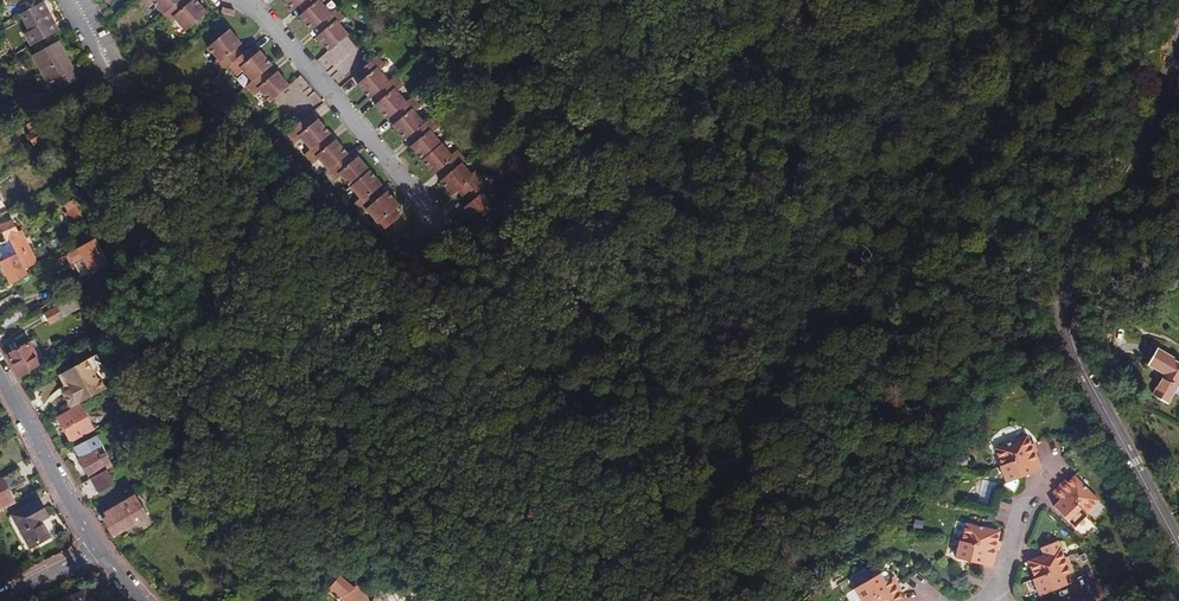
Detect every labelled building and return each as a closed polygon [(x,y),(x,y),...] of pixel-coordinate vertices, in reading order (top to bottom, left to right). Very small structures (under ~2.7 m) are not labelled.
[(148,8),(152,4),(162,16),(180,0),(141,0),(148,8)] [(182,0),(180,0),(162,16),(170,25),(176,20),(185,31),(207,13),(195,0),(193,0),(190,2),(187,5),(182,0)] [(293,10),(297,6),(301,3),(304,0),(284,0),(293,10)] [(306,10),(303,13),(298,16),(310,31),(315,27),(318,24),(330,14),(320,2),(323,0),(304,0),(301,3),(306,10)] [(59,30),(43,1),(20,14),(29,31),(24,34),(31,45),(59,30)] [(301,3),(297,6),(303,13),(306,10),(301,3)] [(318,24),(324,31),(320,34),(316,38),(328,52),(348,35),(338,23),(344,18),(337,9),(330,14),(318,24)] [(318,24),(315,27),(320,34),(324,31),(318,24)] [(242,44),(229,29),(208,48),(218,59),(213,63),(221,73),(229,66),(239,58),(234,51),(237,48),(242,44)] [(64,75),(69,85),(79,79),(59,41),(32,55),(47,85),(57,80),(64,75)] [(371,57),(377,52),(373,47),(367,53),(371,57)] [(234,51),(239,58),(242,55),(237,48),(234,51)] [(250,48),(247,51),(252,57),(255,54),(250,48)] [(242,55),(239,58),(229,66),(237,76),(243,70),(252,81),(264,71),(268,68),(272,64),(260,50),(255,54),(252,57),(247,51),(242,55)] [(377,92),(389,82),(379,71),(385,65),(377,56),(359,71),(364,78),(361,81),(357,84),(369,99),(374,95),(377,92)] [(273,74),(268,68),(264,71),(270,77),(273,74)] [(270,77),(264,71),(252,81),(245,87),(254,97),(260,91),(269,102),(289,85),(277,71),(273,74),(270,77)] [(364,78),(359,71),(356,74),(361,81),(364,78)] [(57,80),(62,89),(69,85),(64,75),(57,80)] [(377,92),(382,99),(379,102),(374,105),(386,120),(391,116),(394,113),(406,103),(397,91),(403,86),(395,77),(389,82),(377,92)] [(377,92),(374,95),(379,102),(382,99),(377,92)] [(394,113),(400,119),(396,122),(392,126),(404,140),(408,136),(412,133),(424,123),(414,112),(420,107),(412,98),(406,103),(394,113)] [(394,113),(391,116),(396,122),(400,119),(394,113)] [(50,137),(39,117),(25,124),(31,134),(27,136),(33,147),(50,137)] [(305,119),(311,126),(314,123),(308,117),(305,119)] [(412,133),(418,140),(414,143),(410,147),(422,161),(442,144),(432,133),(438,127),(430,118),(424,123),(412,133)] [(326,137),(330,133),(319,119),(314,123),(311,126),(305,119),(287,135),(295,144),(301,139),(311,150),(322,140),(326,137)] [(412,133),(408,136),(414,143),(418,140),(412,133)] [(331,143),(326,137),(322,140),(328,146),(331,143)] [(328,146),(322,140),(311,150),(305,155),(313,165),(319,160),(328,171),(345,157),(348,154),(336,139),(331,143),(328,146)] [(451,155),(442,144),(422,161),(434,175),(438,171),(441,168),(447,175),(461,163),(465,160),(457,150),(451,155)] [(354,161),(348,154),(345,157),(351,163),(354,161)] [(351,163),(345,157),(328,171),(327,172),(335,182),(341,176),(350,187),(370,170),(358,157),(354,161),(351,163)] [(461,163),(447,175),(444,178),(439,182),(451,196),(457,191),(460,188),(466,195),(484,180),(476,170),(471,174),(461,163)] [(447,175),(441,168),(438,171),(444,178),(447,175)] [(382,184),(370,170),(350,187),(359,198),(353,203),(362,213),(366,209),(380,197),(374,191),(377,188),(382,184)] [(466,195),(471,202),(468,204),(463,208),(476,222),(495,206),(485,194),(492,189),(484,180),(466,195)] [(374,191),(380,197),(383,194),(377,188),(374,191)] [(466,195),(460,188),(457,191),(462,198),(466,195)] [(380,197),(366,209),(376,220),(370,225),(378,234),(396,219),(391,212),(394,209),(400,205),(387,190),(383,194),(380,197)] [(466,195),(462,198),(468,204),(471,202),(466,195)] [(73,201),(64,205),(68,212),(64,214),(69,223),(82,217),(73,201)] [(499,209),(495,206),(476,222),(478,225),(499,209)] [(391,212),(396,219),(400,216),(394,209),(391,212)] [(17,256),(1,263),(11,285),(27,276),(24,270),(36,264),(21,232),(18,233),(12,222),(2,226),(17,256)] [(108,264),(94,239),(66,254),(66,258),(69,264),(73,265),(76,263),(84,258),(90,270),(92,273),(108,264)] [(44,246),(36,250),(40,258),(48,254),(44,246)] [(76,263),(83,275),(90,270),(84,258),(76,263)] [(87,301),(79,287),(71,293),(72,294),(63,299),(65,302),(43,314),(49,325),(80,308),(80,306),(87,301)] [(0,319),(0,325),(2,329),(26,315),(22,307),(0,319)] [(42,365),(29,342),(22,346),(24,350),(8,358),(19,378),(42,365)] [(22,346),(6,355),(8,358),(24,350),(22,346)] [(1168,403),(1178,384),(1178,360),(1159,348),(1149,364),(1165,374),(1154,394),(1168,403)] [(96,355),(92,357),(98,367),(96,372),(93,374),(96,378),(100,379),(107,375),(96,355)] [(92,357),(62,374),(67,384),(65,386),(68,391),(63,394),(71,408),(106,389),(100,379),(96,378),(93,374),(96,372),(98,367),(92,357)] [(279,388),(288,382),(282,373),(274,379),(279,388)] [(94,430),(80,405),(57,417),(71,442),(94,430)] [(78,458),(89,478),(110,466),(105,456),(99,459),(94,450),(99,447),(93,436),(73,447),(79,458),(78,458)] [(1004,467),(1010,484),(1046,470),(1040,453),(1042,452),(1039,444),(1035,445),(1032,447),(1028,438),(1000,449),(1006,466),(1004,467)] [(0,478),(0,511),(16,503),(9,492),(25,483),(17,469),(0,478)] [(107,469),(91,478),(99,493),(115,485),(107,469)] [(1075,487),(1082,480),(1079,477),(1072,484),(1075,487)] [(982,479),(980,504),(993,505),(996,481),(982,479)] [(1057,508),(1078,529),(1091,517),(1090,515),(1103,503),(1082,480),(1075,487),(1072,484),(1069,481),(1062,487),(1063,488),(1057,494),(1064,501),(1057,508)] [(115,534),(147,516),(134,495),(105,512),(104,512),(103,512),(104,513),(105,513),(106,517),(105,517),(104,521),(111,533),(115,534)] [(50,537),(42,521),(49,517),(39,499),(11,515),(30,548),(50,537)] [(957,557),(994,567),(999,550),(1001,550),(1004,542),(1000,541),(996,540),(999,531),(969,523),(964,540),(962,539),(957,557)] [(1035,580),(1040,597),(1069,587),(1066,578),(1075,575),(1070,559),(1062,562),(1059,553),(1063,551),(1065,551),(1062,543),(1044,549),(1046,557),(1031,562),(1037,579),(1035,580)] [(895,594),(899,592),(902,590),(894,576),(885,581),(880,573),(854,588),(862,600),(899,600),(895,594)] [(340,576),(326,592),(329,594),(333,590),(341,597),(344,595),(348,600),(368,600),(358,585),(353,588),(340,576)] [(84,591),(64,600),(90,600),(84,591)] [(895,594),(899,600),(904,600),(899,592),(895,594)]
